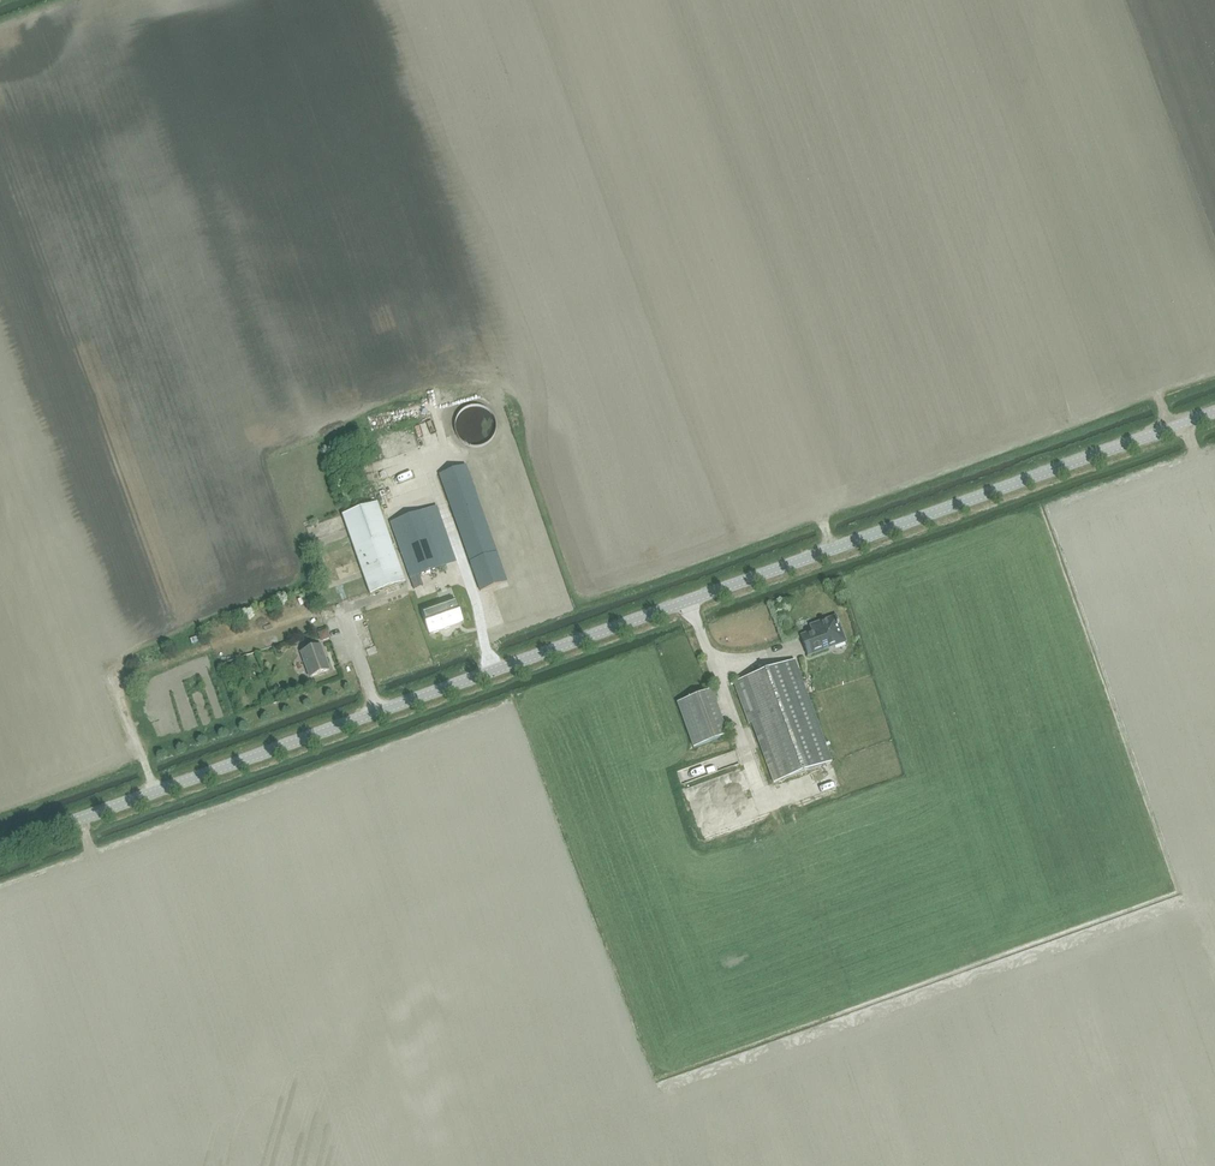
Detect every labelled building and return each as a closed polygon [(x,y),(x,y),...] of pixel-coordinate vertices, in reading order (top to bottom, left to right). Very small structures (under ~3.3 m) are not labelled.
[(480,591),(507,582),(465,465),(439,474),(480,591)] [(370,595),(405,582),(377,503),(342,515),(370,595)] [(409,577),(456,561),(436,506),(390,523),(409,577)] [(430,634),(456,625),(453,617),(460,615),(455,600),(422,612),(430,634)] [(384,612),(378,615),(380,621),(386,618),(384,612)] [(807,655),(844,641),(835,617),(814,624),(817,630),(801,636),(807,655)] [(327,630),(318,633),(321,641),(330,638),(327,630)] [(310,677),(329,670),(320,645),(301,652),(310,677)] [(831,761),(794,660),(733,682),(748,723),(751,722),(774,783),(831,761)] [(232,664),(227,670),(232,675),(238,669),(232,664)]
